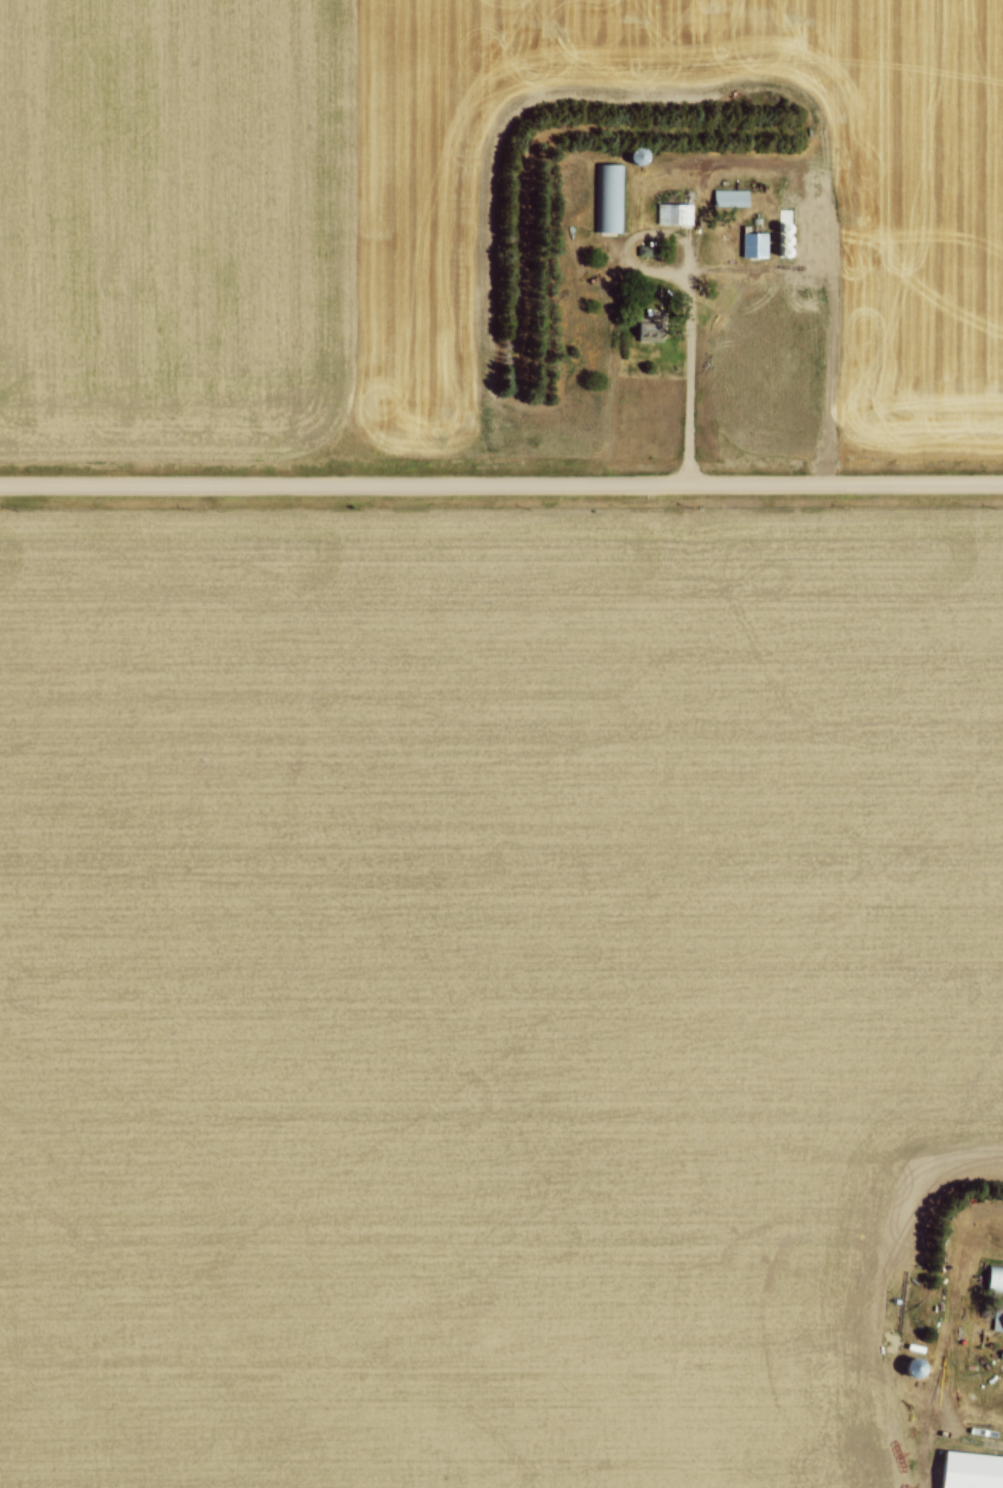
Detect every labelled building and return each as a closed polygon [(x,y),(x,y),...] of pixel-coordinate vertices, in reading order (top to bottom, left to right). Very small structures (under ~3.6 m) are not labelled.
[(597,165),(622,165),(622,230),(597,230),(597,165)] [(713,188),(748,188),(748,205),(713,205),(713,188)] [(657,204),(685,204),(685,223),(657,223),(657,204)] [(744,231),(765,231),(765,255),(744,255),(744,231)] [(990,1262),(1002,1263),(1002,1292),(987,1290),(990,1262)] [(996,1306),(1002,1307),(1002,1330),(993,1329),(996,1306)]
